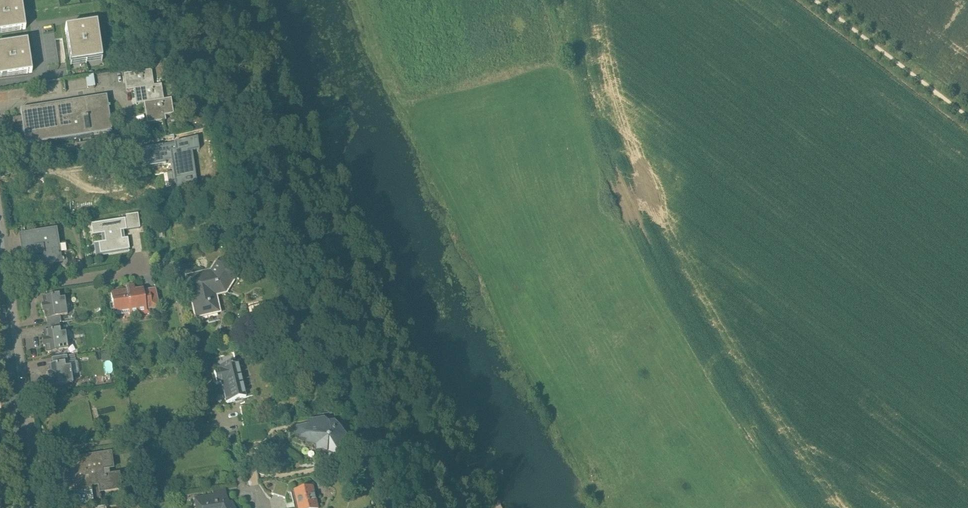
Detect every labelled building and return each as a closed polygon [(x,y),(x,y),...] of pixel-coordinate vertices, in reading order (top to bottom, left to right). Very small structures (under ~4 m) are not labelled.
[(20,28),(26,27),(25,21),(22,2),(22,0),(0,0),(0,31),(20,28)] [(90,24),(72,27),(65,28),(66,34),(70,60),(102,55),(98,29),(97,23),(90,24)] [(22,40),(0,43),(0,73),(0,76),(27,72),(32,71),(31,65),(31,64),(29,46),(28,46),(27,40),(22,40)] [(151,72),(126,76),(128,92),(161,87),(154,88),(151,72)] [(161,87),(128,92),(129,92),(133,92),(137,91),(139,100),(137,100),(138,107),(171,102),(163,103),(161,87)] [(107,96),(20,109),(25,145),(112,132),(107,96)] [(171,102),(138,107),(143,106),(143,107),(147,106),(148,115),(147,115),(149,127),(163,124),(163,119),(173,118),(171,102)] [(193,144),(174,146),(174,148),(162,150),(162,148),(141,151),(144,169),(165,166),(164,164),(171,163),(172,169),(173,174),(174,179),(190,177),(187,157),(194,156),(193,144)] [(138,217),(125,219),(127,230),(140,228),(138,217)] [(104,234),(105,241),(99,242),(100,254),(130,249),(128,238),(122,239),(121,231),(127,230),(125,219),(91,224),(92,235),(104,234)] [(56,228),(31,232),(33,245),(22,246),(22,247),(24,247),(27,267),(57,262),(56,255),(60,255),(56,228)] [(31,232),(20,234),(22,246),(33,245),(31,232)] [(211,279),(188,285),(196,320),(219,315),(214,296),(221,295),(232,278),(215,268),(210,276),(211,279)] [(131,288),(126,288),(127,290),(111,292),(114,313),(115,315),(129,313),(146,311),(146,309),(144,291),(143,289),(132,291),(131,288)] [(156,289),(144,291),(146,309),(160,307),(156,289)] [(59,294),(47,296),(43,301),(43,304),(41,304),(43,312),(44,312),(45,318),(46,318),(60,316),(62,316),(69,306),(65,303),(65,298),(60,299),(59,294)] [(60,328),(48,330),(44,336),(44,338),(42,338),(44,346),(45,346),(46,352),(63,350),(70,340),(66,337),(65,332),(61,333),(60,328)] [(67,355),(52,358),(53,364),(65,362),(68,362),(67,355)] [(65,362),(53,364),(48,369),(49,371),(47,372),(48,380),(50,379),(51,386),(68,383),(75,374),(71,371),(70,366),(65,367),(65,362)] [(237,363),(218,368),(219,372),(214,374),(217,384),(222,383),(226,403),(246,398),(237,363)] [(254,405),(240,407),(242,418),(255,416),(254,405)] [(255,416),(242,418),(243,427),(256,425),(255,416)] [(334,424),(326,425),(323,421),(309,424),(308,427),(297,429),(295,436),(294,436),(300,438),(299,441),(306,443),(305,445),(315,448),(315,452),(326,452),(340,457),(347,439),(334,424)] [(258,427),(241,429),(242,441),(259,439),(258,427)] [(300,438),(294,436),(295,436),(291,435),(288,438),(282,433),(277,435),(274,432),(271,434),(273,435),(269,439),(271,443),(281,441),(285,452),(300,461),(301,465),(311,462),(310,455),(313,448),(305,445),(306,443),(299,441),(300,438)] [(110,453),(70,459),(72,473),(82,472),(83,479),(78,480),(80,492),(91,491),(92,491),(91,489),(90,489),(89,482),(98,481),(100,490),(120,487),(118,474),(108,475),(107,468),(112,467),(110,453)] [(362,469),(357,472),(360,477),(365,474),(362,469)] [(289,485),(277,481),(273,494),(285,498),(289,485)] [(291,493),(293,503),(296,502),(298,507),(317,507),(312,488),(291,493)] [(80,492),(75,493),(77,504),(92,502),(91,491),(80,492)] [(195,498),(197,507),(234,507),(231,501),(227,502),(225,497),(226,494),(213,495),(195,498)]
